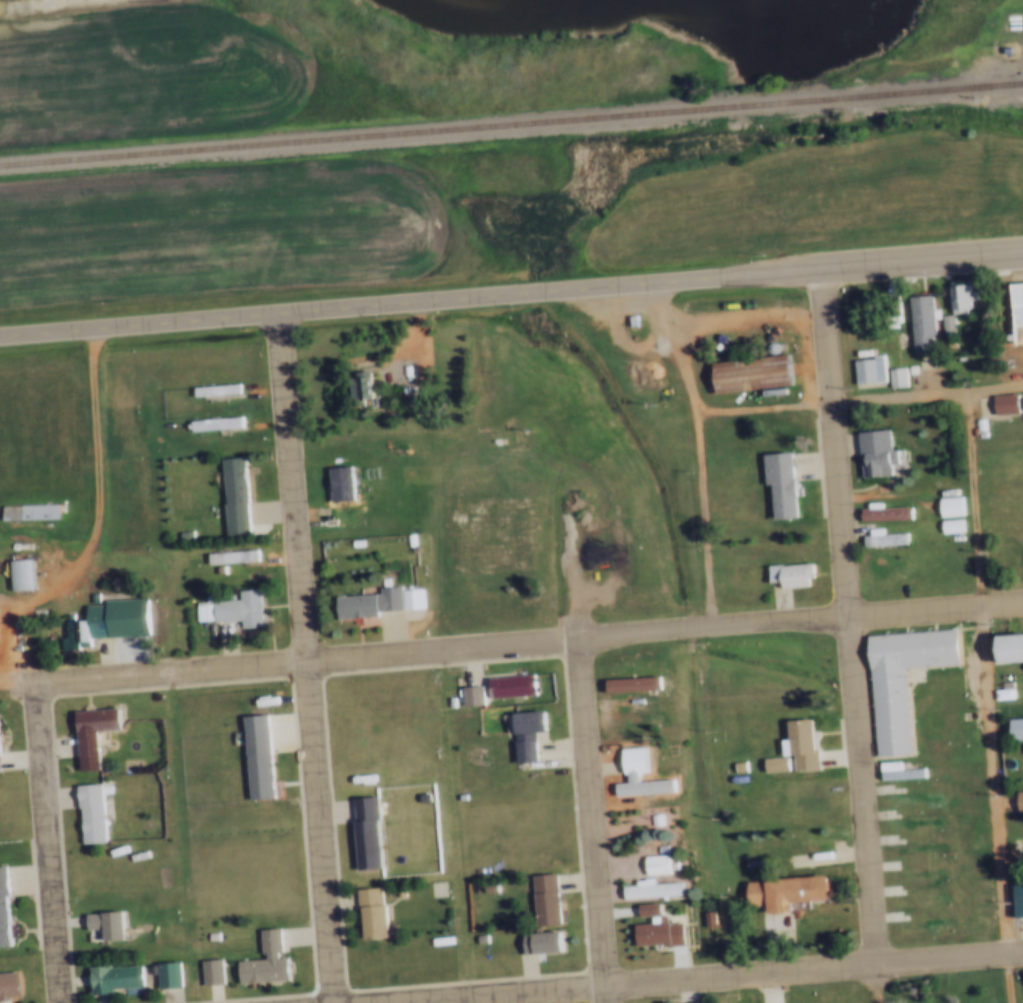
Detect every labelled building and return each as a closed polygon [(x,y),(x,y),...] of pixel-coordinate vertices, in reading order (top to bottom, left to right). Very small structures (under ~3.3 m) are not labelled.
[(944,281),(965,280),(967,313),(947,314),(944,281)] [(1008,285),(1022,284),(1022,346),(1012,347),(1008,285)] [(885,321),(899,321),(899,297),(885,297),(885,321)] [(930,320),(932,353),(910,354),(906,299),(928,297),(929,310),(936,310),(936,319),(930,320)] [(937,316),(948,315),(949,334),(939,334),(937,316)] [(626,316),(633,316),(634,327),(627,327),(626,316)] [(763,350),(764,353),(768,355),(772,354),(774,352),(775,348),(774,345),(770,343),(767,343),(764,346),(763,350)] [(867,350),(867,357),(853,358),(853,351),(867,350)] [(710,363),(786,354),(789,386),(713,394),(710,363)] [(878,355),(880,384),(853,386),(851,361),(869,359),(869,355),(878,355)] [(900,368),(902,387),(885,388),(884,369),(900,368)] [(344,376),(369,374),(371,404),(346,406),(344,376)] [(191,389),(236,386),(237,397),(192,400),(191,389)] [(1012,392),(1014,413),(991,414),(989,394),(1012,392)] [(971,418),(980,418),(981,430),(972,430),(971,418)] [(188,423),(239,419),(240,430),(189,434),(188,423)] [(885,451),(892,450),(893,467),(886,468),(887,475),(858,477),(855,433),(884,431),(885,451)] [(760,455),(790,453),(795,519),(771,520),(768,485),(763,486),(760,455)] [(243,505),(246,537),(223,538),(221,505),(222,504),(219,460),(243,458),(246,505),(243,505)] [(326,468),(348,466),(350,504),(329,506),(326,468)] [(934,497),(957,496),(958,515),(936,517),(934,497)] [(877,508),(906,506),(907,519),(858,523),(857,509),(865,509),(864,503),(876,502),(877,508)] [(55,521),(0,522),(0,506),(55,506),(55,521)] [(936,520),(956,518),(957,531),(937,532),(936,520)] [(878,534),(901,533),(902,545),(860,548),(859,536),(865,535),(865,528),(878,528),(878,534)] [(402,534),(409,533),(410,546),(403,547),(402,534)] [(347,541),(357,540),(358,547),(347,548),(347,541)] [(253,551),(254,563),(206,567),(205,555),(253,551)] [(7,563),(29,561),(31,592),(9,594),(7,563)] [(808,563),(809,578),(805,578),(806,586),(779,588),(778,581),(765,582),(764,565),(777,564),(777,565),(808,563)] [(374,588),(396,586),(397,590),(418,589),(420,609),(376,612),(376,617),(333,620),(332,597),(374,594),(374,588)] [(238,621),(213,623),(211,604),(236,602),(235,592),(255,591),(258,630),(238,631),(238,621)] [(213,623),(211,604),(192,605),(193,624),(213,623)] [(107,617),(109,638),(87,639),(88,651),(59,653),(58,639),(63,638),(62,621),(107,617)] [(951,629),(953,663),(900,667),(907,754),(872,757),(863,635),(951,629)] [(990,637),(1022,635),(1022,661),(992,663),(990,637)] [(484,677),(530,673),(531,695),(486,699),(484,677)] [(603,680),(656,676),(657,690),(604,694),(603,680)] [(996,680),(1006,679),(1008,697),(991,698),(990,688),(997,688),(996,680)] [(478,687),(479,707),(460,709),(458,688),(478,687)] [(75,771),(71,712),(115,709),(117,730),(92,732),(95,770),(75,771)] [(509,713),(542,711),(543,732),(531,733),(533,763),(513,764),(509,713)] [(239,718),(264,716),(270,800),(245,802),(239,718)] [(1005,719),(1022,718),(1022,739),(1006,740),(1005,719)] [(787,740),(785,721),(809,720),(813,770),(789,772),(788,757),(780,757),(779,741),(787,740)] [(668,780),(669,792),(612,796),(611,784),(624,783),(623,774),(620,774),(618,750),(641,748),(643,772),(633,773),(634,782),(668,780)] [(761,760),(783,758),(784,773),(762,775),(761,760)] [(896,761),(897,770),(920,768),(920,778),(878,781),(876,762),(896,761)] [(730,762),(742,762),(742,770),(730,771),(730,762)] [(105,785),(106,793),(98,794),(102,843),(78,845),(74,787),(105,785)] [(1011,790),(1022,789),(1022,809),(1013,810),(1011,790)] [(415,794),(425,793),(426,802),(415,803),(415,794)] [(378,871),(356,872),(350,799),(373,797),(378,871)] [(656,813),(657,824),(647,825),(646,813),(656,813)] [(661,843),(662,852),(652,853),(652,844),(661,843)] [(640,856),(663,854),(664,873),(641,874),(640,856)] [(741,858),(760,856),(760,866),(742,867),(741,858)] [(8,948),(0,949),(0,866),(2,866),(8,948)] [(527,875),(551,873),(555,925),(531,927),(527,875)] [(789,903),(789,912),(765,914),(764,905),(743,906),(742,882),(825,876),(826,900),(789,903)] [(640,880),(640,877),(649,877),(649,884),(676,882),(677,895),(620,899),(619,886),(632,885),(631,881),(640,880)] [(476,885),(489,884),(490,892),(477,893),(476,885)] [(1009,885),(1022,884),(1022,916),(1011,917),(1009,885)] [(391,900),(390,888),(400,887),(401,899),(391,900)] [(353,891),(378,889),(382,939),(360,940),(358,908),(354,908),(353,891)] [(698,911),(708,911),(709,924),(699,924),(698,911)] [(122,944),(102,945),(101,930),(84,931),(83,916),(120,913),(122,944)] [(648,924),(647,916),(656,916),(657,924),(680,922),(682,943),(632,947),(631,926),(648,924)] [(285,959),(287,980),(237,983),(235,963),(264,961),(263,952),(258,953),(257,931),(276,930),(278,951),(275,951),(276,960),(285,959)] [(558,932),(560,952),(521,955),(519,935),(558,932)] [(213,933),(214,941),(204,941),(204,933),(213,933)] [(482,934),(483,943),(473,944),(472,935),(482,934)] [(218,961),(220,986),(200,987),(198,962),(218,961)] [(176,962),(178,989),(156,991),(155,975),(146,976),(145,964),(176,962)] [(139,967),(141,992),(89,996),(87,970),(139,967)] [(3,1002),(0,1002),(0,974),(14,973),(16,997),(3,998),(3,1002)]
